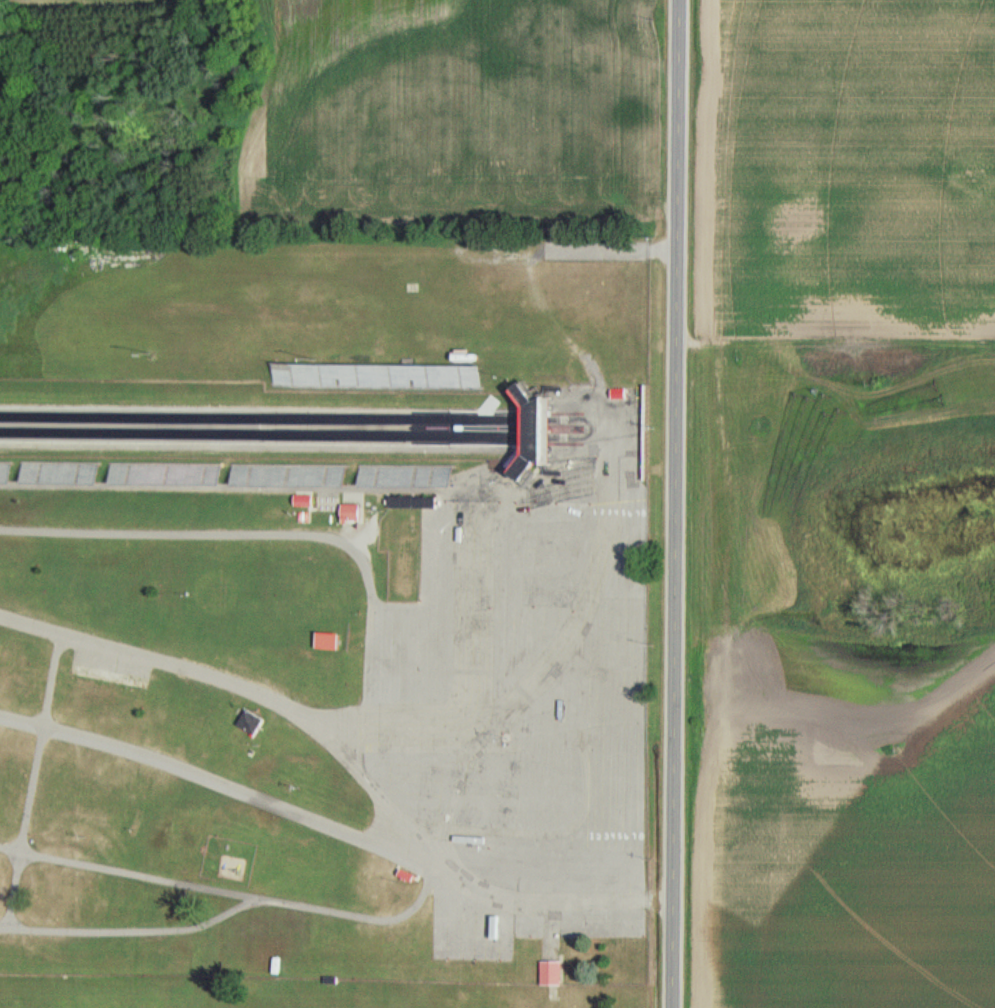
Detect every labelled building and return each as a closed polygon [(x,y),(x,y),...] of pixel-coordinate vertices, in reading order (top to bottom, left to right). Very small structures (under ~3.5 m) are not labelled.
[(543,398),(522,398),(521,385),(512,385),(512,466),(543,466),(543,398)] [(341,487),(342,467),(229,465),(228,485),(341,487)] [(355,506),(337,506),(337,523),(355,523),(355,506)] [(311,650),(333,650),(333,634),(311,634),(311,650)] [(232,727),(253,737),(261,719),(241,710),(232,727)] [(395,876),(407,883),(409,877),(398,871),(395,876)] [(558,963),(537,963),(537,986),(558,986),(558,963)]
